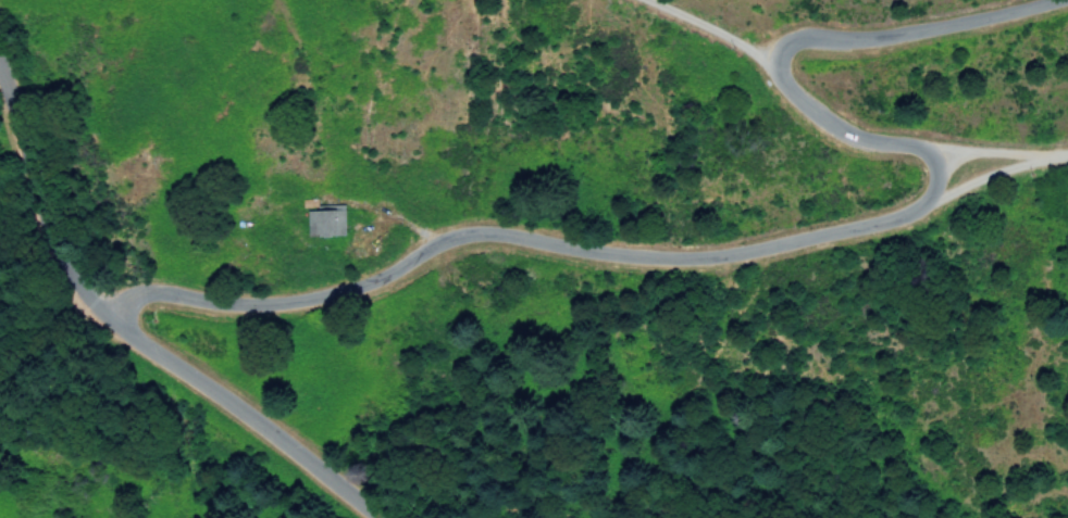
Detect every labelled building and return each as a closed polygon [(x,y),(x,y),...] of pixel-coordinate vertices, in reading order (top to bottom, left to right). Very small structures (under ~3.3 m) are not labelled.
[(314,237),(345,236),(344,210),(314,211),(314,237)]
